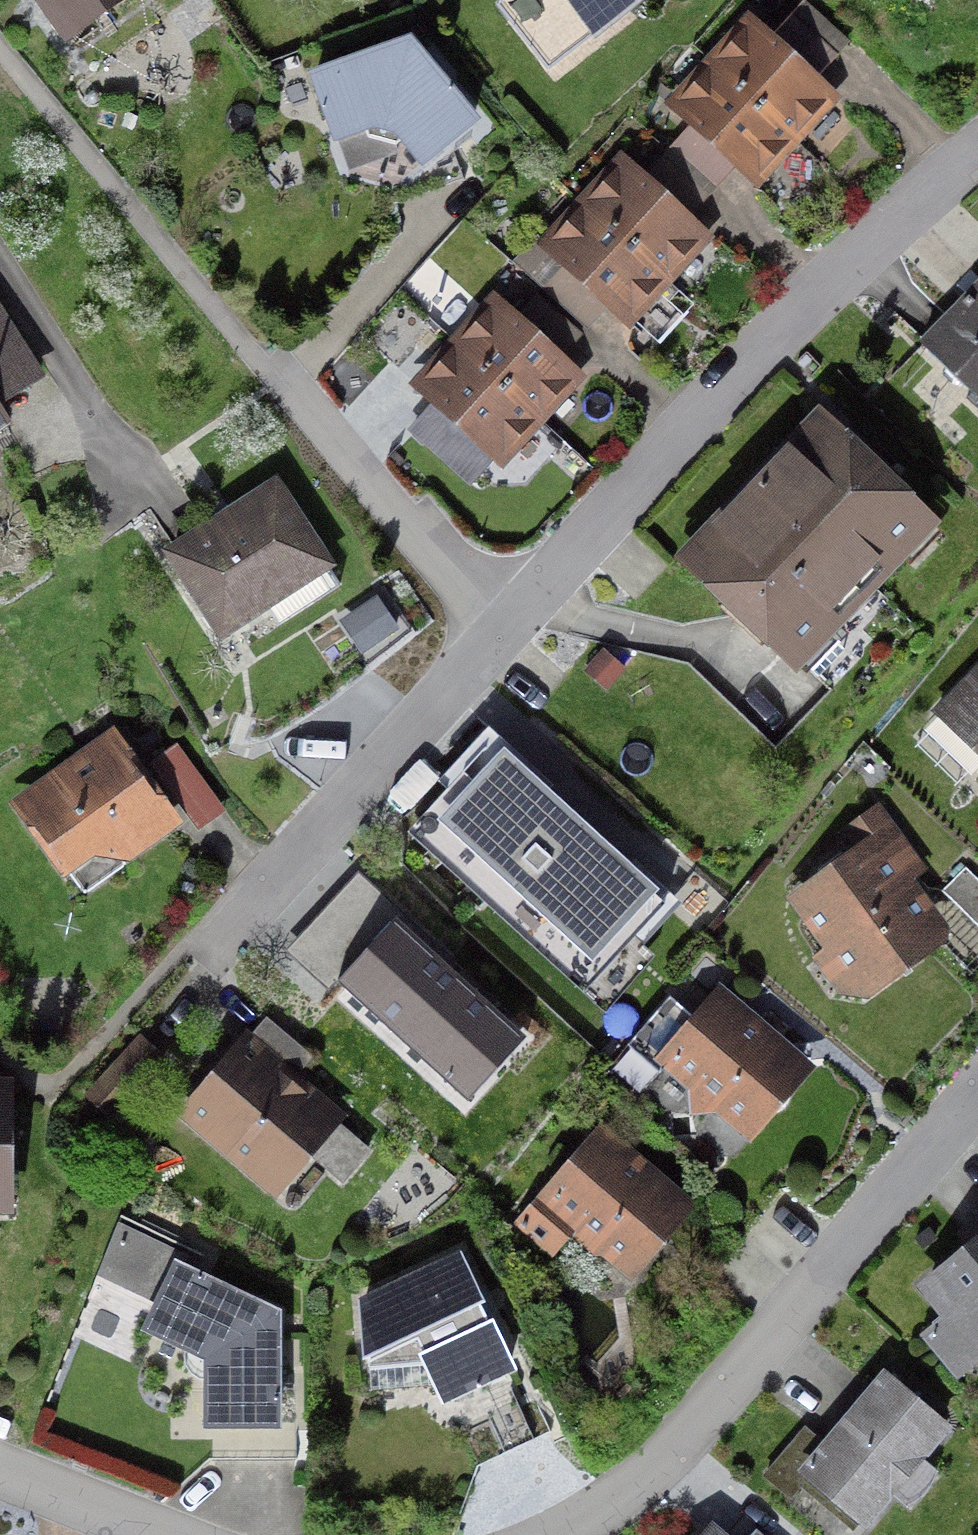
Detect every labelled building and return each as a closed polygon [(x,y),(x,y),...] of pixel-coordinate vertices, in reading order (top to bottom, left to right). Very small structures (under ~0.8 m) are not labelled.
[(66,52),(138,0),(29,0),(66,52)] [(649,0),(506,0),(496,8),(548,74),(592,40),(595,42),(649,0)] [(758,193),(842,101),(821,82),(852,47),(804,4),(773,38),(748,15),(729,35),(685,83),(663,107),(688,130),(737,174),(758,193)] [(464,182),(455,153),(480,125),(412,41),(308,79),(334,152),(340,150),(348,174),(399,157),(400,150),(423,177),(438,165),(445,190),(464,182)] [(694,221),(737,174),(688,130),(645,177),(694,221)] [(535,247),(630,332),(714,239),(694,221),(645,177),(620,154),(603,172),(555,225),(535,247)] [(917,346),(977,405),(977,284),(917,346)] [(493,296),(479,310),(425,370),(408,388),(431,409),(409,433),(471,490),(493,466),(502,474),(587,382),(565,362),(585,339),(538,296),(517,318),(493,296)] [(13,426),(2,410),(48,380),(0,307),(0,435),(13,426)] [(825,429),(698,563),(799,658),(926,524),(825,429)] [(337,571),(278,480),(222,515),(162,554),(221,645),(337,571)] [(400,634),(378,599),(340,623),(362,657),(400,634)] [(931,717),(977,763),(977,668),(931,717)] [(127,868),(184,827),(114,730),(8,806),(65,885),(71,880),(83,896),(125,866),(127,868)] [(421,822),(594,981),(664,905),(491,746),(421,822)] [(150,766),(199,833),(226,814),(177,747),(150,766)] [(893,978),(922,957),(929,923),(903,883),(922,869),(883,814),(851,837),(862,853),(800,900),(854,974),(893,978)] [(942,893),(977,930),(977,882),(965,870),(942,893)] [(336,989),(468,1111),(528,1046),(398,926),(405,918),(359,875),(285,955),(329,995),(336,989)] [(752,1130),(803,1070),(712,994),(652,1066),(662,1073),(672,1061),(697,1083),(700,1106),(725,1107),(752,1130)] [(253,1038),(248,1034),(177,1118),(277,1202),(310,1163),(344,1192),(375,1156),(341,1127),(348,1119),(301,1079),(316,1061),(268,1020),(253,1038)] [(112,1124),(167,1063),(139,1038),(85,1100),(112,1124)] [(12,1222),(13,1085),(0,1085),(0,1222),(12,1222)] [(572,1239),(632,1289),(698,1211),(599,1128),(513,1229),(553,1262),(572,1239)] [(96,1278),(154,1308),(174,1266),(201,1279),(206,1260),(121,1218),(96,1278)] [(954,1239),(965,1253),(916,1293),(941,1323),(920,1339),(959,1387),(977,1372),(977,1220),(954,1239)] [(361,1303),(362,1369),(369,1370),(370,1394),(430,1388),(442,1413),(518,1379),(461,1259),(361,1303)] [(202,1438),(284,1439),(280,1316),(201,1279),(174,1266),(154,1308),(140,1339),(182,1359),(184,1369),(190,1378),(197,1384),(203,1384),(202,1438)] [(951,1435),(883,1377),(825,1444),(806,1428),(763,1478),(790,1501),(802,1487),(854,1531),(884,1496),(893,1503),(951,1435)] [(713,1526),(705,1534),(723,1534),(713,1526)]
